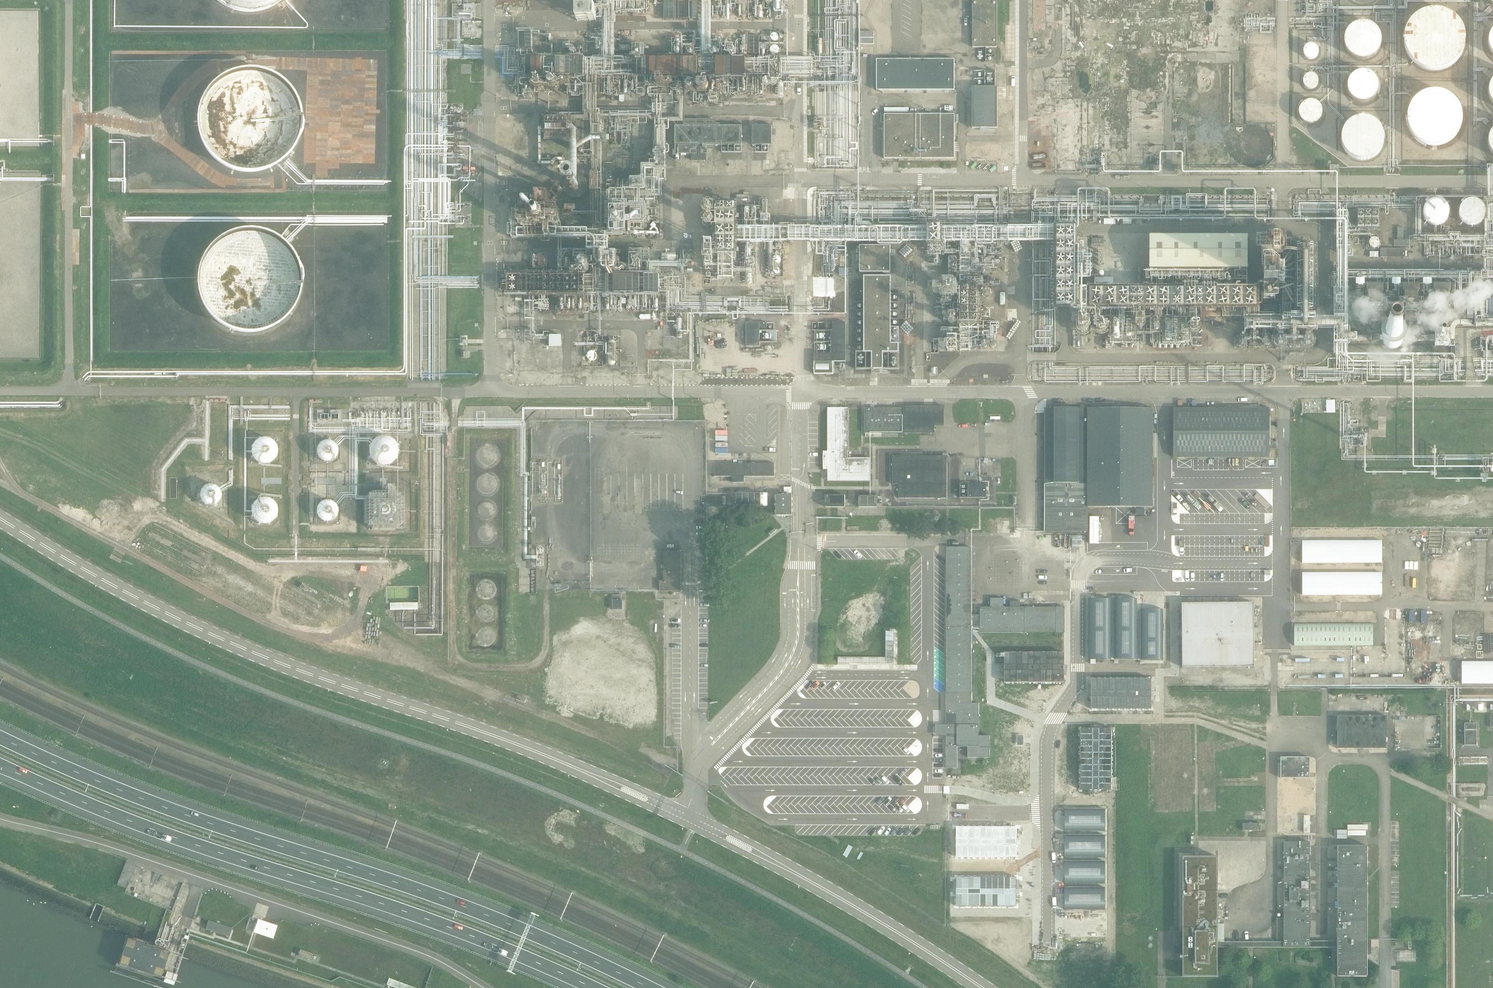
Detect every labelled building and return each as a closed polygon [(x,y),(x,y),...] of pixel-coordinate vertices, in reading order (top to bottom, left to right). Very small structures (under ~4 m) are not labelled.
[(252,12),(282,1),(282,0),(217,0),(221,5),(252,12)] [(973,47),(997,47),(997,0),(973,0),(973,47)] [(579,7),(579,19),(594,20),(595,8),(579,7)] [(1462,36),(1456,11),(1432,9),(1409,15),(1407,39),(1414,67),(1436,69),(1461,63),(1463,32),(1462,29),(1462,36)] [(1378,57),(1379,23),(1348,22),(1347,56),(1378,57)] [(875,43),(875,31),(861,31),(861,43),(875,43)] [(678,75),(678,58),(657,58),(657,51),(645,51),(645,42),(635,42),(635,76),(656,76),(656,68),(668,68),(668,75),(678,75)] [(1318,56),(1316,43),(1305,45),(1307,58),(1318,56)] [(717,58),(717,76),(741,76),(740,58),(737,58),(737,64),(732,64),(732,58),(717,58)] [(955,90),(955,61),(877,61),(877,90),(955,90)] [(301,131),(302,114),(298,98),(288,84),(275,74),(259,68),(242,68),(225,73),(211,84),(201,99),(197,116),(198,134),(206,150),(219,163),(235,171),(253,173),(270,169),(284,160),(295,147),(301,131)] [(975,70),(976,86),(990,85),(990,70),(975,70)] [(1375,73),(1353,72),(1352,99),(1374,100),(1375,73)] [(1306,73),(1306,86),(1317,86),(1317,73),(1306,73)] [(997,128),(998,87),(972,87),(972,128),(997,128)] [(1411,96),(1409,123),(1415,143),(1438,144),(1459,138),(1461,116),(1454,91),(1432,90),(1411,96)] [(1306,124),(1324,118),(1318,98),(1299,104),(1306,124)] [(955,115),(885,114),(885,158),(955,158),(955,115)] [(1386,152),(1376,115),(1341,124),(1351,161),(1386,152)] [(675,154),(676,154),(676,160),(687,160),(687,155),(680,155),(680,154),(692,154),(692,161),(707,161),(707,145),(742,145),(742,126),(675,125),(675,154)] [(752,125),(752,145),(773,145),(772,126),(752,125)] [(547,141),(567,140),(567,126),(547,127),(547,141)] [(971,143),(971,158),(984,158),(983,142),(971,143)] [(611,187),(611,186),(611,183),(610,181),(609,179),(607,177),(606,176),(604,174),(601,173),(598,173),(596,173),(593,174),(591,175),(589,177),(587,179),(586,181),(585,186),(585,190),(587,193),(588,195),(590,197),(593,198),(595,199),(598,199),(600,199),(603,198),(607,196),(609,194),(610,191),(611,189),(611,187)] [(1451,213),(1451,212),(1451,210),(1450,207),(1449,205),(1447,203),(1445,201),(1443,200),(1439,199),(1437,199),(1434,200),(1431,201),(1429,202),(1427,204),(1426,207),(1425,210),(1424,212),(1424,215),(1425,217),(1426,220),(1428,221),(1429,223),(1432,224),(1435,226),(1437,226),(1439,226),(1442,225),(1444,224),(1447,222),(1449,220),(1450,218),(1451,215),(1451,213)] [(1486,214),(1486,213),(1485,211),(1484,208),(1483,206),(1482,204),(1480,202),(1477,201),(1475,200),(1472,200),(1469,200),(1466,201),(1463,204),(1461,206),(1460,208),(1459,211),(1459,214),(1459,216),(1460,219),(1462,222),(1463,223),(1466,225),(1468,226),(1471,227),(1473,227),(1478,225),(1481,224),(1482,222),(1485,219),(1485,216),(1486,214)] [(627,223),(644,222),(643,201),(629,201),(629,217),(620,217),(620,225),(609,226),(609,237),(628,237),(627,223)] [(738,202),(703,202),(703,225),(716,225),(716,240),(708,240),(708,253),(738,253),(738,202)] [(921,230),(887,227),(887,234),(893,234),(892,244),(897,244),(897,240),(901,240),(901,237),(920,239),(921,230)] [(970,228),(946,227),(946,233),(955,234),(955,238),(959,238),(959,243),(964,243),(964,234),(970,234),(970,228)] [(301,292),(302,275),(297,258),(288,244),(274,234),(258,229),(241,228),(225,233),(211,244),(201,259),(196,277),(198,295),(206,311),(218,324),(235,331),(253,333),(269,329),(284,320),(295,308),(301,292)] [(565,236),(559,230),(558,231),(554,228),(549,233),(554,237),(556,234),(562,240),(565,236)] [(1403,229),(1397,229),(1397,240),(1393,240),(1393,246),(1406,245),(1406,240),(1403,240),(1403,229)] [(1248,237),(1150,237),(1150,270),(1248,270),(1248,237)] [(609,242),(600,242),(600,250),(609,251),(609,242)] [(860,246),(860,272),(891,272),(891,246),(860,246)] [(1082,250),(1083,258),(1095,256),(1094,249),(1082,250)] [(1381,257),(1405,257),(1405,249),(1381,249),(1381,257)] [(582,293),(582,273),(501,273),(501,295),(555,295),(555,287),(560,287),(560,277),(568,277),(568,284),(567,284),(567,293),(582,293)] [(891,276),(864,276),(864,301),(864,310),(864,318),(864,353),(872,353),(871,369),(883,369),(883,353),(899,353),(899,343),(892,343),(892,342),(891,327),(891,318),(891,310),(891,301),(891,293),(891,276)] [(1370,311),(1370,321),(1384,320),(1384,312),(1389,312),(1389,301),(1384,301),(1384,283),(1367,283),(1367,311),(1370,311)] [(1437,285),(1436,309),(1455,310),(1455,302),(1449,302),(1449,289),(1440,289),(1440,285),(1437,285)] [(1418,317),(1419,290),(1404,289),(1404,309),(1404,317),(1418,317)] [(762,322),(761,341),(778,342),(778,329),(775,329),(775,322),(762,322)] [(846,323),(833,322),(833,353),(814,353),(815,375),(832,374),(832,362),(846,362),(846,323)] [(747,323),(746,347),(760,347),(760,323),(747,323)] [(816,352),(832,351),(832,323),(821,324),(821,328),(816,328),(816,352)] [(1385,328),(1388,351),(1403,349),(1399,326),(1385,328)] [(995,333),(984,335),(985,342),(996,341),(995,333)] [(551,346),(562,346),(562,334),(550,334),(551,346)] [(903,408),(866,408),(864,408),(865,433),(865,437),(898,437),(898,433),(935,433),(935,426),(944,426),(944,406),(903,406),(903,408)] [(849,458),(849,408),(828,408),(827,452),(823,452),(822,469),(828,469),(828,481),(870,481),(870,458),(849,458)] [(1044,408),(1044,522),(1044,532),(1089,532),(1089,507),(1153,507),(1153,409),(1088,408),(1044,408)] [(1270,458),(1270,408),(1174,408),(1174,458),(1233,458),(1260,458),(1270,458)] [(680,426),(680,430),(595,429),(595,470),(680,471),(680,479),(693,479),(693,426),(680,426)] [(400,450),(400,449),(399,447),(398,444),(397,440),(395,438),(392,436),(390,435),(386,434),(383,434),(380,434),(377,435),(374,437),(372,439),(370,441),(369,444),(368,447),(368,450),(368,452),(370,456),(371,459),(373,461),(376,463),(379,464),(382,465),(385,465),(388,465),(390,464),(393,462),(395,461),(397,459),(398,455),(399,453),(400,450)] [(277,450),(277,447),(276,445),(275,443),(273,441),(271,439),(269,438),(267,437),(265,437),(262,437),(260,437),(258,438),(255,440),(253,442),(252,444),(251,447),(251,449),(251,452),(252,455),(254,458),(256,460),(258,461),(261,462),(263,463),(266,462),(268,462),(271,461),(273,459),(274,457),(276,455),(276,453),(277,450)] [(338,450),(338,449),(338,447),(337,444),(336,443),(335,441),(331,439),(329,438),(327,438),(325,438),(322,438),(320,440),(319,441),(316,444),(315,447),(315,449),(315,452),(316,453),(317,455),(319,457),(322,460),(324,460),(326,461),(331,460),(333,459),(335,457),(337,454),(338,452),(338,450)] [(947,456),(894,455),(893,485),(899,485),(899,499),(947,498),(947,456)] [(775,464),(715,464),(715,477),(732,477),(732,483),(744,483),(744,477),(775,477),(775,464)] [(222,493),(222,489),(221,487),(219,485),(216,482),(212,481),(209,481),(206,482),(203,484),(201,486),(200,488),(200,490),(199,492),(200,497),(201,498),(202,501),(204,502),(206,503),(211,504),(213,504),(216,503),(219,501),(221,498),(222,496),(222,493)] [(986,484),(961,483),(960,497),(986,498),(986,484)] [(776,500),(771,500),(771,494),(738,494),(738,505),(771,505),(771,507),(776,507),(776,515),(792,515),(792,495),(776,495),(776,500)] [(399,511),(399,510),(399,507),(398,505),(396,501),(394,499),(392,497),(389,496),(386,495),(383,495),(377,496),(374,498),(372,500),(370,502),(369,505),(368,508),(368,511),(368,514),(369,516),(371,520),(373,522),(375,524),(378,525),(380,526),(383,526),(386,526),(389,525),(392,524),(394,522),(397,519),(398,516),(399,513),(399,511)] [(595,536),(692,536),(692,495),(601,495),(601,522),(595,522),(595,536)] [(825,495),(825,507),(845,507),(845,495),(825,495)] [(877,507),(877,496),(859,496),(859,507),(877,507)] [(278,510),(278,507),(277,504),(276,502),(275,501),(272,499),(270,498),(266,497),(263,497),(261,497),(258,498),(256,500),(254,501),(253,504),(252,506),(251,509),(252,512),(252,514),(253,516),(255,519),(256,520),(259,522),(264,523),(266,523),(269,523),(272,522),(274,520),(276,518),(277,515),(278,513),(278,510)] [(339,511),(338,508),(338,506),(337,504),(335,502),(332,500),(330,499),(328,499),(326,499),(323,500),(320,502),(317,505),(316,508),(316,510),(316,514),(317,516),(318,518),(322,521),(324,522),(326,522),(329,522),(331,521),(335,519),(336,517),(338,515),(338,514),(339,511)] [(1091,542),(1100,542),(1100,534),(1099,516),(1091,516),(1091,542)] [(1418,535),(1387,534),(1387,541),(1396,542),(1418,543),(1418,535)] [(1382,562),(1383,540),(1301,541),(1302,562),(1382,562)] [(972,703),(971,626),(972,626),(972,621),(980,621),(980,633),(1065,633),(1065,607),(1056,607),(1004,607),(1004,598),(991,598),(990,607),(980,607),(980,615),(972,615),(972,547),(947,547),(946,725),(936,725),(936,736),(946,736),(946,768),(948,768),(957,768),(957,747),(968,747),(968,757),(990,757),(990,736),(979,736),(979,703),(972,703)] [(681,552),(664,552),(664,581),(660,581),(660,591),(681,591),(681,552)] [(1381,595),(1381,573),(1302,573),(1302,595),(1381,595)] [(302,584),(300,588),(308,592),(309,588),(310,588),(310,587),(309,587),(302,583),(302,584)] [(1111,599),(1088,599),(1088,659),(1111,660),(1111,599)] [(1137,599),(1115,599),(1114,660),(1137,660),(1137,599)] [(613,600),(613,610),(622,610),(623,600),(613,600)] [(1253,603),(1182,603),(1182,667),(1253,667),(1253,603)] [(1163,609),(1141,609),(1141,660),(1163,660),(1163,609)] [(1294,624),(1294,646),(1373,646),(1373,624),(1294,624)] [(1065,653),(1005,653),(1005,683),(1065,683),(1065,653)] [(1461,685),(1492,685),(1492,663),(1462,663),(1461,675),(1461,685)] [(1151,681),(1091,681),(1091,711),(1151,711),(1151,681)] [(1337,716),(1337,749),(1386,749),(1386,716),(1337,716)] [(1477,745),(1477,723),(1465,723),(1465,745),(1477,745)] [(1112,728),(1081,728),(1081,790),(1112,790),(1112,728)] [(1310,778),(1310,757),(1281,758),(1281,778),(1310,778)] [(1106,809),(1065,809),(1065,832),(1106,831),(1106,809)] [(1106,835),(1065,835),(1065,858),(1106,858),(1106,835)] [(1284,842),(1284,918),(1276,918),(1276,942),(1276,948),(1310,948),(1310,941),(1310,842),(1284,842)] [(1337,846),(1337,941),(1337,948),(1337,977),(1367,976),(1367,955),(1371,955),(1371,940),(1367,940),(1367,846),(1337,846)] [(1218,857),(1183,857),(1183,977),(1218,977),(1218,948),(1224,948),(1224,942),(1224,924),(1218,924),(1218,857)] [(1105,861),(1065,861),(1065,884),(1105,884),(1105,861)] [(1105,887),(1065,887),(1065,910),(1106,910),(1105,887)] [(277,926),(258,920),(254,932),(273,938),(277,926)] [(232,928),(209,921),(206,929),(213,932),(213,930),(217,932),(217,933),(229,937),(232,928)] [(313,954),(300,950),(298,955),(311,960),(313,954)] [(395,987),(416,987),(390,978),(387,985),(395,987)]
